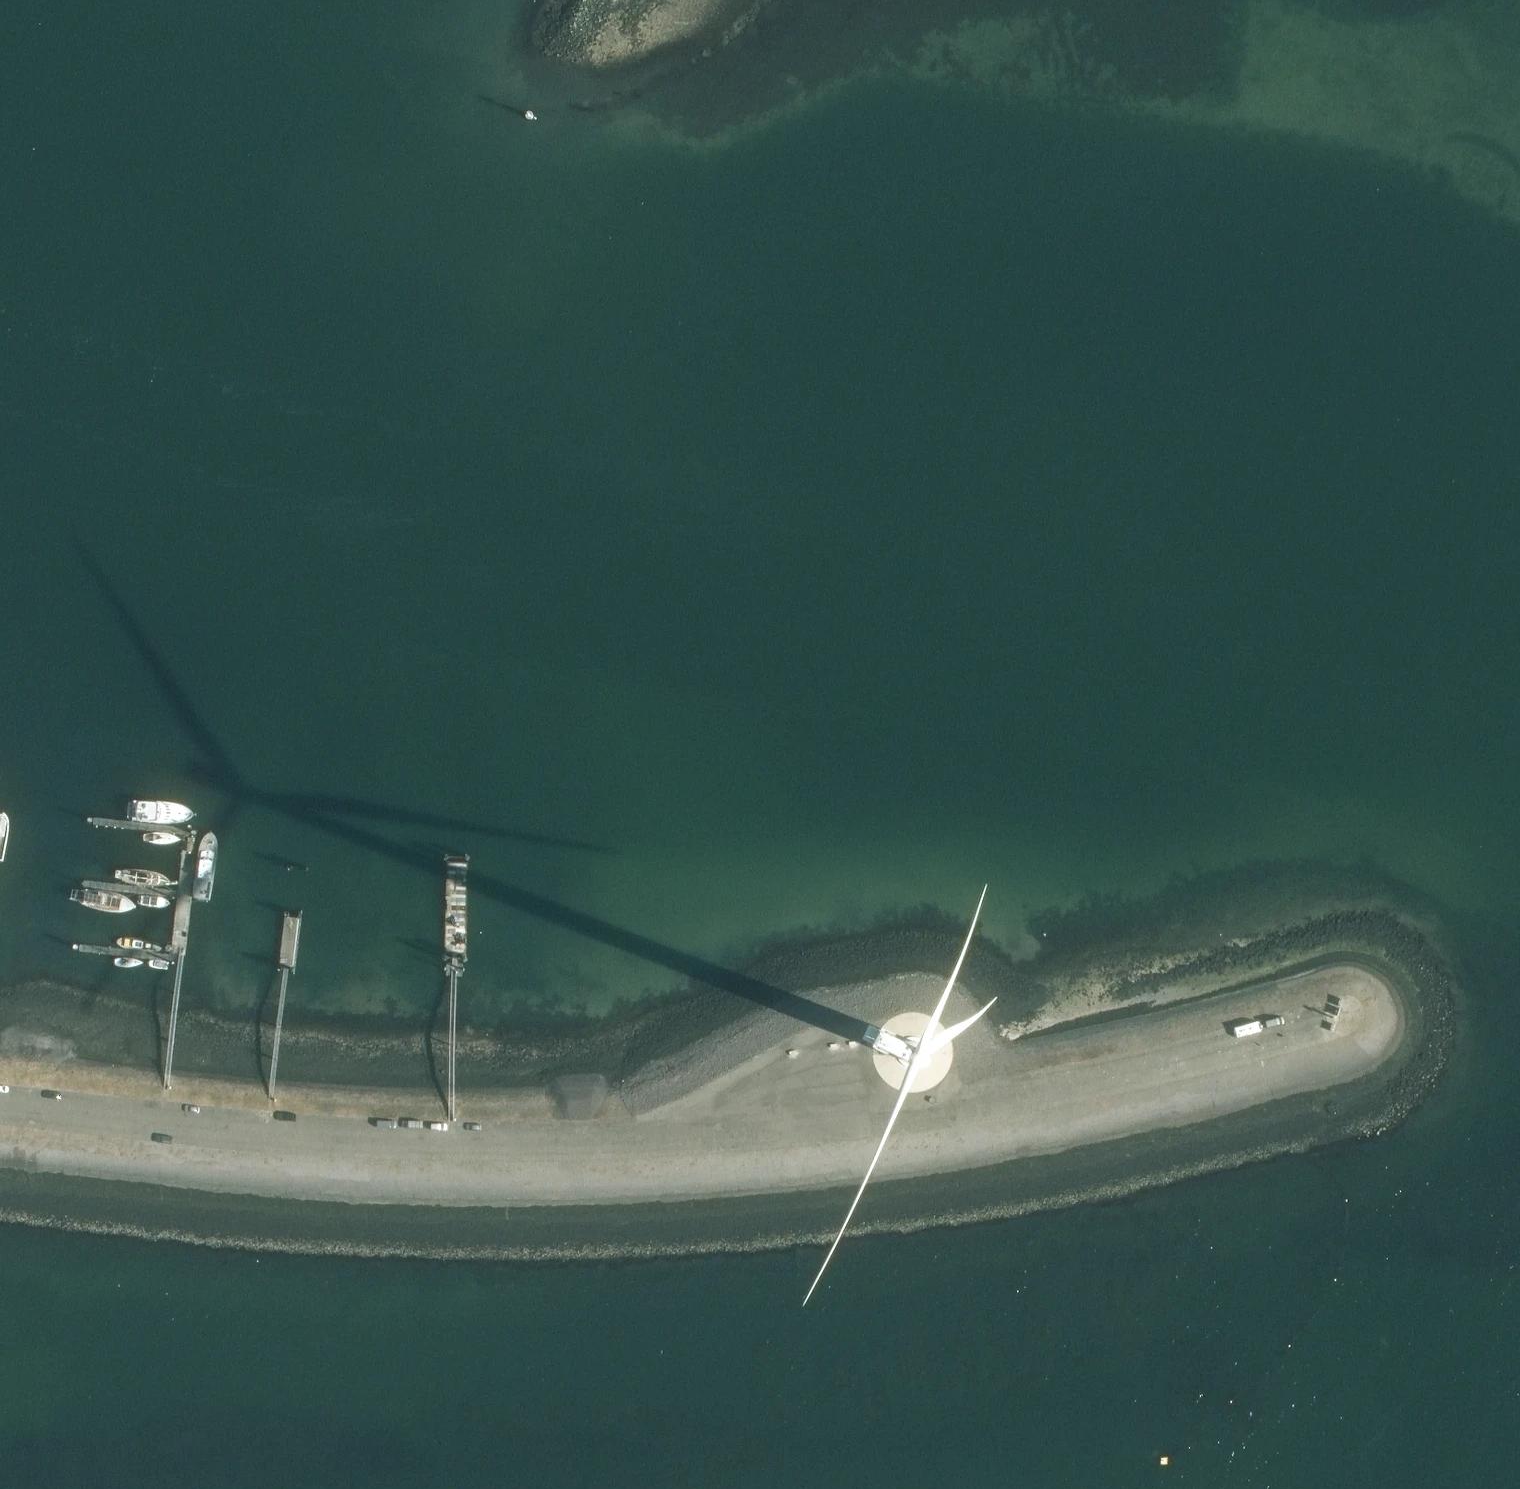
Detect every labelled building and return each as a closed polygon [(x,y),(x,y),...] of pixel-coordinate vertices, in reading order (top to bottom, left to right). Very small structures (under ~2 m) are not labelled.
[(902,1048),(901,1051),(901,1055),(903,1058),(904,1060),(907,1062),(909,1063),(912,1064),(915,1063),(918,1062),(920,1060),(922,1058),(923,1055),(923,1052),(923,1049),(921,1046),(919,1044),(916,1042),(913,1042),(910,1042),(906,1043),(904,1045),(902,1048)]
